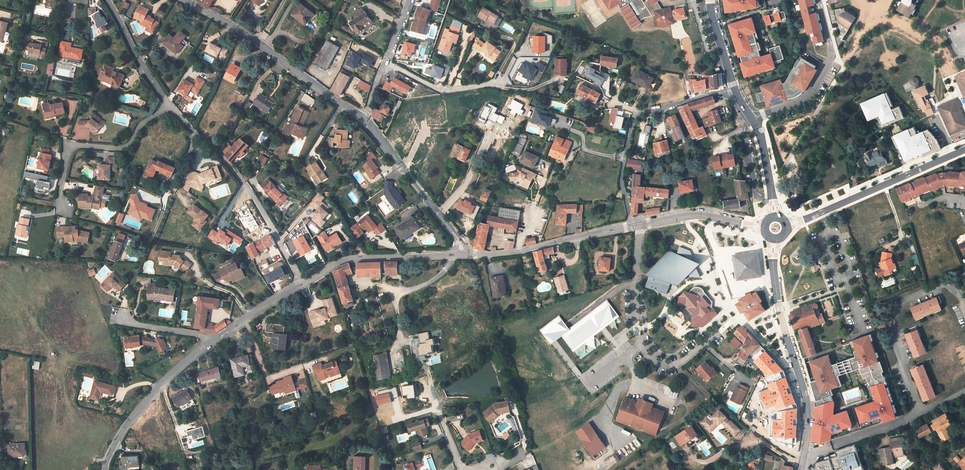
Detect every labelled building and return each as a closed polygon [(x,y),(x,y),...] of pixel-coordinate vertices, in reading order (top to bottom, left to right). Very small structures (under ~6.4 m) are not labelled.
[(437,0),(433,0),(429,9),(435,11),(439,1),(437,0)] [(667,8),(662,9),(660,9),(656,2),(658,1),(660,0),(649,0),(650,2),(646,5),(644,2),(643,0),(606,0),(612,8),(618,4),(633,29),(642,23),(641,21),(645,18),(656,16),(658,23),(662,26),(671,24),(674,20),(672,11),(672,12),(671,8),(667,9),(667,8)] [(757,0),(726,0),(727,4),(725,4),(726,11),(736,10),(736,11),(747,9),(747,8),(758,7),(757,0)] [(808,34),(810,34),(815,33),(816,36),(813,37),(814,44),(824,41),(821,30),(820,24),(818,20),(817,15),(816,12),(812,13),(811,11),(809,12),(808,9),(810,8),(810,6),(814,5),(814,4),(813,0),(799,0),(808,34)] [(910,1),(908,5),(902,2),(900,6),(897,10),(909,17),(916,5),(912,2),(912,0),(910,0),(910,1)] [(310,20),(313,15),(310,12),(311,11),(302,3),(293,14),(306,25),(310,20)] [(149,10),(140,6),(135,18),(142,21),(140,24),(147,27),(150,29),(149,32),(153,34),(160,23),(154,21),(154,20),(150,18),(151,17),(146,15),(149,10)] [(418,6),(414,16),(416,16),(414,22),(413,21),(410,31),(418,33),(418,31),(422,32),(424,25),(425,19),(429,10),(418,6)] [(499,16),(484,7),(478,17),(485,21),(487,19),(494,24),(498,26),(503,19),(499,17),(499,16)] [(845,35),(856,17),(845,11),(844,8),(841,9),(835,10),(841,33),(845,35)] [(685,17),(684,9),(672,11),(674,20),(685,17)] [(159,10),(155,15),(162,20),(166,14),(159,10)] [(781,20),(787,18),(785,11),(780,13),(780,12),(774,13),(775,14),(770,16),(770,15),(765,17),(768,25),(771,24),(771,23),(777,21),(777,22),(781,21),(781,20)] [(363,25),(371,19),(366,12),(350,23),(357,33),(365,28),(363,25)] [(366,29),(375,23),(372,18),(371,19),(363,25),(365,28),(366,29)] [(762,58),(757,43),(754,33),(752,26),(754,26),(752,19),(743,22),(743,21),(730,25),(732,32),(734,31),(736,38),(738,45),(740,44),(742,50),(744,55),(741,56),(743,63),(744,63),(746,69),(744,70),(746,77),(756,74),(756,73),(765,70),(765,69),(776,66),(774,62),(785,59),(781,49),(776,51),(775,47),(770,49),(772,55),(762,58)] [(0,21),(0,41),(3,42),(7,43),(10,33),(6,32),(8,23),(0,21)] [(427,26),(424,25),(422,32),(418,31),(418,33),(424,35),(427,26)] [(449,30),(448,32),(458,35),(460,28),(450,25),(449,30)] [(449,49),(452,41),(456,42),(459,35),(458,35),(448,32),(449,30),(445,28),(442,37),(438,49),(444,50),(445,48),(449,49)] [(174,39),(169,35),(163,43),(176,55),(183,47),(184,48),(188,44),(183,40),(185,37),(180,32),(174,39)] [(36,45),(30,44),(31,43),(25,42),(24,50),(29,51),(29,53),(39,55),(38,59),(43,60),(45,50),(47,43),(48,36),(38,34),(37,41),(36,45)] [(545,52),(545,37),(535,37),(535,46),(536,46),(535,52),(545,52)] [(486,45),(478,39),(473,45),(480,51),(482,50),(487,54),(490,56),(490,59),(494,61),(500,52),(496,49),(496,48),(488,42),(486,45)] [(326,70),(339,47),(327,41),(315,64),(326,70)] [(71,44),(62,42),(59,55),(69,57),(68,61),(80,63),(81,59),(82,50),(70,48),(71,44)] [(214,44),(210,42),(206,50),(217,56),(218,53),(224,56),(227,49),(222,46),(221,48),(217,46),(214,44)] [(407,60),(408,56),(411,56),(412,51),(414,51),(415,44),(405,42),(402,54),(401,53),(399,59),(407,60)] [(206,51),(204,54),(217,60),(218,58),(206,51)] [(361,57),(352,53),(346,65),(355,70),(359,62),(362,58),(361,57)] [(363,53),(361,57),(359,62),(370,68),(374,60),(363,53)] [(619,58),(603,56),(601,64),(602,64),(617,67),(619,58)] [(809,85),(814,76),(812,75),(816,67),(817,66),(802,57),(797,67),(796,66),(791,74),(793,75),(789,81),(788,80),(786,83),(783,84),(782,80),(777,82),(778,84),(771,86),(770,84),(762,86),(764,92),(759,93),(762,102),(766,101),(769,100),(771,106),(788,100),(787,98),(790,97),(789,95),(789,93),(795,92),(796,93),(797,97),(802,94),(806,89),(807,88),(805,87),(807,84),(809,85)] [(567,75),(567,59),(564,59),(558,59),(556,59),(556,68),(557,68),(557,75),(567,75)] [(535,67),(523,61),(518,71),(523,74),(522,76),(531,81),(537,70),(543,73),(547,66),(538,61),(535,67)] [(591,62),(590,69),(595,70),(601,71),(601,70),(602,64),(601,64),(591,62)] [(52,63),(52,64),(51,69),(47,68),(45,75),(52,76),(55,63),(52,63)] [(241,68),(233,64),(230,70),(229,69),(225,77),(234,82),(241,68)] [(427,68),(425,73),(432,75),(431,75),(441,79),(443,73),(447,75),(451,66),(446,64),(444,69),(434,65),(432,70),(427,68)] [(111,68),(104,65),(99,79),(119,87),(124,75),(113,71),(110,70),(111,68)] [(343,69),(341,72),(350,77),(343,89),(344,90),(345,89),(346,89),(352,78),(353,76),(352,74),(343,69)] [(601,71),(600,75),(610,80),(611,75),(601,70),(601,71)] [(649,87),(653,78),(639,70),(634,80),(642,84),(642,83),(649,87)] [(343,89),(350,77),(341,72),(331,90),(338,94),(341,89),(343,90),(343,89)] [(957,76),(964,95),(964,72),(957,76)] [(703,78),(706,78),(708,89),(718,88),(718,87),(723,86),(722,80),(722,74),(721,73),(717,74),(711,76),(696,75),(696,76),(693,76),(693,81),(695,80),(696,82),(703,81),(703,78)] [(955,76),(964,100),(964,95),(957,76),(955,76)] [(369,90),(371,84),(372,81),(364,77),(358,87),(369,92),(369,90)] [(408,94),(412,86),(394,77),(391,83),(386,80),(382,88),(390,93),(393,87),(408,94)] [(198,78),(193,85),(184,80),(177,91),(186,96),(190,90),(197,95),(205,82),(198,78)] [(927,102),(924,95),(928,94),(924,86),(918,88),(917,84),(918,83),(918,82),(918,81),(917,80),(916,79),(915,79),(914,78),(912,79),(911,80),(911,81),(911,82),(911,84),(912,84),(912,85),(913,85),(914,85),(916,89),(915,89),(915,88),(911,90),(911,91),(912,95),(914,94),(920,109),(922,108),(923,111),(925,110),(927,116),(934,113),(929,101),(927,102)] [(592,89),(582,84),(577,93),(588,98),(592,89)] [(588,98),(597,102),(601,94),(592,89),(588,98)] [(268,99),(261,93),(254,103),(267,113),(274,104),(268,99)] [(894,108),(892,109),(890,107),(893,106),(888,95),(886,96),(884,93),(864,102),(865,107),(863,108),(866,115),(869,114),(871,119),(877,116),(882,127),(902,119),(900,114),(902,113),(899,106),(894,108)] [(315,101),(306,94),(301,100),(311,107),(315,101)] [(691,110),(715,103),(713,96),(685,105),(679,107),(690,132),(699,128),(696,122),(693,122),(688,111),(691,110)] [(956,98),(954,99),(964,124),(964,119),(956,98)] [(954,99),(937,106),(949,133),(964,126),(964,124),(954,99)] [(523,105),(513,100),(506,114),(513,118),(516,113),(521,115),(523,110),(521,109),(523,105)] [(248,111),(252,104),(249,101),(244,108),(248,111)] [(46,103),(40,104),(41,111),(44,111),(45,118),(50,117),(50,113),(52,113),(53,114),(62,112),(60,103),(49,105),(46,103)] [(486,104),(478,119),(487,124),(489,118),(502,125),(506,118),(496,113),(499,107),(490,103),(489,105),(486,104)] [(383,105),(380,110),(381,111),(387,114),(390,108),(389,106),(385,104),(383,105)] [(380,113),(381,111),(380,110),(372,107),(371,111),(372,117),(382,121),(385,116),(380,113)] [(302,127),(308,115),(304,113),(305,111),(304,111),(297,108),(291,122),(288,121),(283,132),(289,135),(293,133),(297,135),(299,137),(302,138),(305,132),(304,127),(302,127)] [(548,112),(535,108),(531,123),(541,126),(543,130),(556,124),(556,119),(547,117),(548,112)] [(613,108),(610,120),(616,122),(617,116),(618,110),(619,108),(613,108)] [(721,121),(717,109),(709,112),(710,117),(703,119),(706,126),(713,124),(721,121)] [(87,129),(89,127),(94,131),(98,130),(101,127),(99,125),(100,123),(100,119),(94,115),(92,117),(93,121),(88,122),(88,121),(78,123),(79,130),(87,129)] [(685,137),(675,115),(668,118),(675,133),(671,135),(674,142),(685,137)] [(622,117),(617,116),(616,122),(614,127),(622,129),(624,117),(622,117)] [(964,129),(964,126),(949,133),(950,135),(964,129)] [(699,128),(690,132),(693,138),(694,138),(698,136),(703,134),(704,136),(706,135),(703,127),(699,128)] [(937,139),(928,129),(917,134),(914,127),(892,136),(897,148),(899,147),(905,161),(926,152),(927,154),(941,148),(937,139)] [(347,134),(347,131),(337,130),(336,138),(330,138),(329,146),(334,147),(334,142),(338,143),(338,147),(347,147),(347,141),(346,141),(346,138),(348,138),(348,134),(347,134)] [(517,140),(524,143),(528,134),(521,132),(517,140)] [(550,154),(563,160),(565,156),(561,155),(564,147),(568,149),(571,142),(558,137),(550,154)] [(249,145),(241,139),(232,148),(225,155),(231,161),(238,154),(242,157),(245,153),(243,151),(249,145)] [(512,152),(519,154),(524,143),(517,140),(512,152)] [(670,150),(667,140),(654,144),(657,153),(670,150)] [(232,148),(229,145),(222,152),(225,155),(232,148)] [(466,161),(471,150),(459,145),(454,157),(466,161)] [(883,158),(878,147),(862,154),(864,158),(867,157),(870,166),(878,162),(880,166),(888,162),(885,157),(883,158)] [(381,173),(373,160),(377,158),(373,151),(365,156),(369,162),(362,166),(371,179),(381,173)] [(534,166),(538,157),(525,151),(521,160),(534,166)] [(51,171),(54,154),(50,153),(42,152),(39,168),(51,171)] [(735,164),(734,154),(727,155),(727,154),(719,155),(719,156),(713,157),(714,167),(721,166),(721,168),(729,167),(729,165),(735,164)] [(108,180),(108,171),(115,171),(114,164),(112,164),(112,158),(106,158),(106,165),(98,165),(98,170),(99,171),(99,175),(98,175),(98,180),(108,180)] [(158,163),(151,159),(144,176),(150,179),(155,168),(171,176),(175,169),(159,161),(158,163)] [(634,173),(633,193),(631,215),(638,214),(639,202),(643,202),(643,197),(644,195),(649,195),(662,196),(662,189),(640,186),(641,175),(642,175),(643,169),(644,166),(641,166),(642,162),(629,159),(627,168),(639,169),(638,174),(636,174),(636,173),(634,173)] [(321,170),(317,162),(308,168),(310,171),(312,175),(318,184),(325,179),(319,171),(321,170)] [(355,178),(363,167),(359,164),(350,174),(355,178)] [(221,178),(217,166),(211,168),(212,169),(198,174),(198,176),(197,176),(194,182),(186,178),(182,188),(186,191),(189,186),(195,189),(198,181),(200,180),(201,183),(215,179),(215,180),(221,178)] [(521,172),(509,173),(510,181),(517,181),(521,183),(520,186),(528,189),(533,178),(534,179),(536,174),(523,168),(521,172)] [(198,174),(197,172),(190,170),(186,178),(194,182),(197,176),(198,176),(198,174)] [(896,189),(902,201),(906,199),(907,200),(926,192),(926,191),(930,189),(931,190),(935,188),(936,190),(945,186),(954,187),(955,185),(960,186),(960,184),(964,185),(964,172),(963,171),(961,173),(950,172),(948,173),(948,174),(943,173),(938,175),(938,174),(936,174),(926,178),(923,177),(915,181),(914,182),(912,182),(911,184),(909,183),(896,189)] [(25,172),(24,177),(39,180),(38,187),(51,190),(53,182),(48,181),(49,177),(25,172)] [(276,186),(271,182),(268,179),(266,182),(269,185),(265,189),(274,197),(277,200),(276,201),(280,205),(287,198),(283,194),(282,195),(275,187),(276,186)] [(735,179),(738,199),(724,201),(725,209),(741,207),(740,200),(749,198),(746,180),(735,179)] [(694,190),(692,180),(679,182),(681,191),(685,191),(694,190)] [(95,185),(93,195),(87,195),(88,193),(78,192),(76,207),(89,208),(90,204),(99,207),(104,207),(106,200),(101,199),(102,193),(103,193),(104,187),(95,185)] [(283,194),(276,186),(275,187),(282,195),(283,194)] [(409,197),(402,188),(391,197),(398,206),(409,197)] [(493,191),(485,188),(481,199),(486,201),(488,198),(489,198),(493,191)] [(319,193),(310,203),(316,209),(316,208),(318,210),(316,213),(317,213),(317,215),(313,219),(318,224),(321,219),(322,220),(328,213),(326,211),(329,208),(321,201),(325,197),(319,193)] [(137,194),(131,196),(130,199),(132,205),(131,209),(135,211),(133,215),(141,219),(142,217),(150,221),(155,210),(146,206),(147,205),(140,202),(137,194)] [(202,210),(194,203),(188,211),(196,217),(197,218),(195,220),(197,222),(194,225),(199,229),(204,224),(202,222),(205,219),(209,214),(203,209),(202,210)] [(556,224),(564,225),(566,212),(568,212),(579,212),(579,219),(583,220),(583,205),(579,204),(558,205),(556,224)] [(520,211),(500,208),(499,217),(519,220),(519,219),(520,211)] [(120,212),(116,223),(121,224),(125,214),(120,212)] [(368,215),(352,228),(358,238),(364,233),(363,231),(366,228),(367,229),(368,228),(371,231),(374,229),(377,226),(368,215)] [(488,224),(479,222),(478,229),(488,231),(490,225),(517,229),(519,220),(499,217),(489,216),(488,224)] [(420,228),(413,217),(396,228),(402,239),(420,228)] [(19,218),(17,230),(15,229),(14,236),(23,238),(25,231),(27,232),(29,220),(19,218)] [(57,238),(65,238),(65,242),(74,241),(73,237),(79,237),(77,241),(87,243),(89,232),(79,231),(75,231),(75,227),(56,228),(57,238)] [(474,247),(484,250),(485,245),(483,244),(486,231),(488,231),(478,229),(474,247)] [(324,231),(317,235),(325,249),(328,247),(330,249),(333,249),(334,246),(342,242),(337,233),(328,238),(324,231)] [(125,236),(118,233),(109,258),(116,261),(125,236)] [(252,259),(259,255),(257,251),(274,243),(270,235),(247,247),(249,253),(252,259)] [(304,236),(294,241),(298,249),(297,249),(298,252),(300,252),(302,255),(311,250),(304,236)] [(536,244),(535,237),(526,240),(528,246),(536,244)] [(514,242),(506,242),(505,247),(492,248),(492,251),(513,249),(514,242)] [(540,271),(548,269),(544,256),(548,255),(559,252),(558,246),(553,247),(546,249),(543,250),(534,252),(540,271)] [(670,251),(647,274),(650,275),(646,286),(667,294),(670,285),(668,284),(669,282),(678,286),(689,274),(690,277),(701,277),(696,267),(701,263),(695,260),(690,250),(680,246),(677,254),(670,251)] [(172,252),(160,251),(159,261),(164,261),(164,265),(173,266),(174,265),(179,269),(180,267),(187,272),(192,265),(186,260),(184,262),(180,259),(181,256),(174,256),(174,258),(171,258),(172,252)] [(885,276),(891,273),(890,270),(897,268),(895,263),(893,264),(891,258),(892,253),(889,253),(883,252),(882,261),(881,262),(883,267),(882,267),(882,268),(876,270),(879,277),(882,276),(882,278),(884,277),(883,275),(885,274),(885,276)] [(756,254),(736,257),(739,276),(759,274),(756,254)] [(610,271),(611,258),(601,257),(599,270),(610,271)] [(227,267),(221,270),(223,275),(225,278),(225,279),(226,279),(228,280),(229,280),(229,279),(230,279),(233,277),(234,279),(241,272),(238,267),(235,261),(226,265),(227,267)] [(357,275),(371,274),(381,273),(381,267),(381,262),(356,263),(357,275)] [(386,267),(386,273),(392,273),(398,273),(397,262),(391,262),(386,262),(386,267)] [(344,269),(346,275),(352,273),(349,263),(338,267),(339,270),(344,269)] [(241,266),(238,267),(241,272),(234,279),(234,280),(245,275),(241,266)] [(345,307),(354,305),(353,301),(353,300),(349,286),(347,286),(345,282),(343,276),(346,275),(344,269),(339,270),(334,272),(345,307)] [(221,270),(215,273),(217,278),(223,275),(221,270)] [(270,281),(262,270),(258,273),(266,284),(270,281)] [(112,273),(101,286),(107,292),(112,286),(114,286),(117,289),(118,287),(121,289),(125,284),(112,273)] [(504,281),(503,275),(492,278),(494,291),(505,289),(503,281),(504,281)] [(135,284),(144,283),(144,288),(147,288),(147,299),(157,299),(172,301),(174,290),(158,287),(156,287),(156,283),(149,283),(149,277),(137,276),(135,284)] [(559,276),(555,278),(557,286),(559,292),(569,288),(565,277),(560,278),(559,276)] [(711,321),(713,319),(713,317),(716,317),(717,316),(717,313),(710,305),(713,302),(707,295),(706,292),(705,290),(704,289),(703,288),(701,287),(699,287),(698,287),(696,287),(694,288),(693,289),(691,291),(690,294),(689,293),(688,293),(686,293),(684,293),(681,296),(697,315),(696,316),(695,316),(695,317),(694,317),(694,318),(694,319),(694,320),(694,322),(694,323),(695,324),(694,325),(693,326),(694,326),(694,327),(695,327),(698,328),(703,328),(711,321)] [(765,310),(760,302),(755,294),(742,302),(742,307),(745,311),(750,319),(759,313),(764,310),(765,310)] [(681,296),(680,297),(696,316),(697,315),(681,296)] [(219,309),(220,299),(199,297),(195,328),(205,329),(205,332),(216,333),(231,322),(230,321),(224,320),(216,326),(206,325),(204,324),(205,316),(206,308),(219,309)] [(338,314),(332,297),(323,300),(326,308),(316,311),(317,314),(310,316),(314,327),(321,325),(320,321),(330,317),(329,317),(338,314)] [(937,297),(912,308),(916,318),(941,307),(937,297)] [(560,337),(572,352),(619,315),(606,299),(569,329),(557,314),(539,329),(551,344),(560,337)] [(815,303),(803,307),(804,310),(792,314),(789,315),(790,320),(793,329),(808,324),(809,327),(825,322),(822,315),(820,314),(819,312),(818,310),(820,310),(819,308),(818,308),(819,307),(818,304),(815,303)] [(941,307),(916,318),(916,319),(942,309),(941,307)] [(285,329),(285,325),(267,323),(266,332),(275,333),(273,347),(279,348),(285,348),(287,334),(284,334),(281,334),(281,329),(285,329)] [(808,325),(798,328),(808,356),(824,351),(822,346),(817,347),(817,348),(815,349),(808,327),(809,327),(808,325)] [(738,330),(735,333),(744,342),(749,333),(742,326),(738,330)] [(917,329),(916,330),(925,353),(926,352),(917,329)] [(916,330),(906,334),(915,357),(925,353),(916,330)] [(760,342),(750,331),(749,333),(744,342),(741,346),(743,347),(739,356),(746,361),(749,353),(760,342)] [(139,335),(126,337),(127,347),(141,345),(141,344),(149,345),(150,339),(150,338),(144,337),(144,339),(140,339),(139,335)] [(816,379),(810,380),(815,396),(816,400),(821,398),(831,394),(833,393),(831,388),(842,385),(838,375),(860,367),(863,378),(866,377),(868,381),(883,376),(881,370),(883,370),(881,363),(879,364),(870,337),(852,343),(854,351),(856,350),(857,353),(855,354),(856,356),(832,364),(831,362),(828,363),(827,360),(830,359),(828,354),(812,359),(815,368),(813,369),(816,379)] [(154,340),(156,346),(159,352),(167,348),(163,339),(158,338),(154,340)] [(754,355),(763,348),(761,345),(752,353),(754,355)] [(770,371),(783,366),(765,346),(763,348),(754,355),(754,356),(766,370),(770,371)] [(392,377),(387,352),(374,355),(379,380),(392,377)] [(250,365),(248,355),(238,358),(238,359),(236,359),(236,358),(232,359),(235,377),(245,374),(243,366),(250,365)] [(342,377),(336,361),(322,365),(321,363),(313,365),(315,371),(317,371),(322,384),(342,377)] [(711,368),(705,361),(702,363),(697,368),(707,381),(715,374),(710,369),(711,368)] [(923,364),(913,368),(918,382),(917,383),(919,386),(920,386),(926,400),(936,396),(923,364)] [(770,371),(766,373),(768,379),(786,373),(783,366),(770,371)] [(221,376),(219,367),(202,372),(203,373),(198,374),(200,381),(205,380),(205,381),(221,376)] [(786,373),(768,379),(770,384),(760,388),(766,405),(775,401),(776,403),(795,398),(792,387),(789,388),(787,384),(791,383),(786,373)] [(868,381),(867,381),(868,383),(870,382),(871,386),(869,386),(871,394),(874,393),(876,400),(856,407),(861,422),(868,420),(868,422),(880,418),(882,417),(883,420),(881,421),(881,422),(898,416),(898,415),(896,415),(895,412),(897,411),(895,403),(892,404),(891,401),(894,400),(889,386),(886,387),(885,384),(888,383),(885,375),(883,376),(868,381)] [(296,390),(291,376),(284,378),(285,380),(277,382),(278,384),(271,386),(272,391),(279,389),(281,392),(281,393),(285,392),(290,390),(291,392),(296,390)] [(306,378),(299,380),(301,387),(308,385),(306,378)] [(107,384),(95,381),(91,398),(99,400),(101,391),(105,392),(113,394),(115,386),(107,384)] [(749,387),(740,383),(738,387),(737,386),(734,392),(735,393),(731,400),(740,404),(749,387)] [(663,393),(677,397),(679,390),(665,386),(663,393)] [(766,405),(760,388),(758,389),(764,406),(766,405)] [(196,405),(187,390),(183,392),(182,393),(183,393),(181,395),(174,398),(182,412),(196,405)] [(831,394),(821,398),(824,405),(817,407),(816,417),(815,417),(812,440),(818,441),(818,443),(819,443),(831,439),(831,435),(831,432),(835,431),(836,433),(843,431),(843,428),(852,425),(847,410),(832,415),(830,410),(834,409),(834,403),(831,394)] [(615,419),(654,434),(664,411),(651,406),(649,411),(642,408),(636,405),(638,401),(625,396),(615,419)] [(510,412),(508,401),(495,404),(484,412),(487,415),(486,416),(491,422),(498,416),(497,415),(499,413),(510,412)] [(777,414),(773,414),(773,432),(776,431),(793,432),(794,432),(794,421),(793,421),(793,413),(796,413),(796,404),(782,404),(782,405),(782,414),(777,414)] [(706,417),(701,422),(706,426),(705,427),(710,432),(718,423),(719,424),(721,422),(725,417),(726,416),(722,413),(719,416),(715,413),(712,417),(713,418),(711,421),(706,417)] [(946,413),(933,421),(934,424),(947,417),(946,413)] [(164,433),(161,416),(154,417),(150,418),(151,423),(151,424),(152,423),(153,428),(154,435),(164,433)] [(725,417),(721,422),(725,426),(729,421),(725,417)] [(947,417),(929,426),(931,431),(937,429),(941,437),(948,434),(945,427),(951,424),(947,417)] [(429,433),(427,426),(430,425),(428,418),(408,425),(410,432),(415,430),(418,436),(429,433)] [(725,426),(725,427),(734,436),(740,430),(730,421),(725,426)] [(604,448),(588,423),(573,432),(591,458),(604,448)] [(927,424),(923,426),(927,433),(931,431),(929,426),(927,424)] [(202,426),(186,431),(187,436),(191,435),(192,440),(204,436),(202,426)] [(675,436),(681,445),(697,434),(690,426),(675,436)] [(916,430),(920,437),(927,433),(923,426),(916,430)] [(480,430),(469,434),(463,441),(464,445),(466,447),(469,443),(471,444),(473,444),(474,441),(477,441),(477,442),(483,440),(480,430)] [(792,441),(793,432),(776,431),(776,438),(792,441)] [(25,456),(25,443),(9,444),(10,456),(19,456),(25,456)] [(835,451),(837,456),(816,463),(815,468),(814,469),(845,469),(846,469),(864,469),(861,463),(859,463),(856,455),(858,454),(856,447),(850,449),(850,446),(835,451)] [(890,447),(879,449),(883,464),(894,462),(890,447)] [(139,469),(138,455),(123,456),(123,461),(124,465),(121,466),(121,469),(139,469)] [(367,456),(355,455),(354,469),(367,469),(367,456)] [(416,469),(424,466),(422,460),(406,466),(408,469),(416,469)] [(794,466),(793,466),(793,463),(783,461),(781,469),(777,468),(777,469),(793,469),(794,466)]
